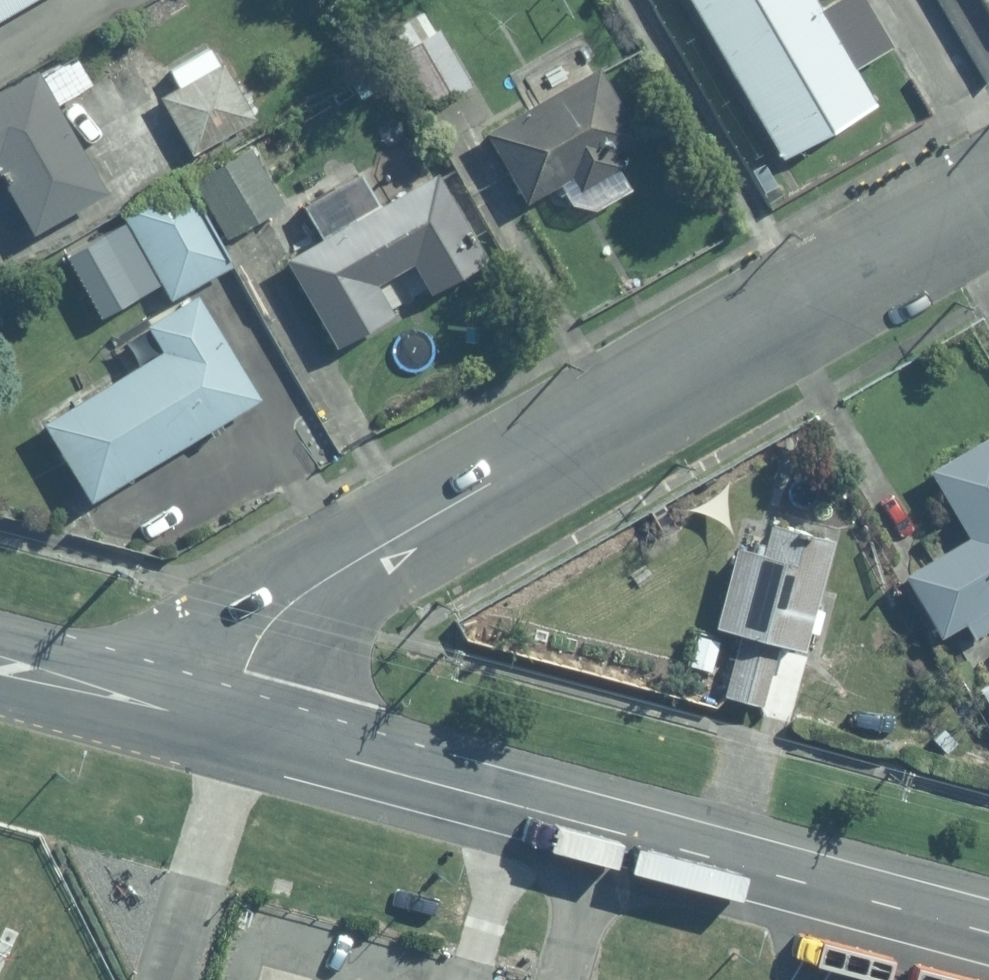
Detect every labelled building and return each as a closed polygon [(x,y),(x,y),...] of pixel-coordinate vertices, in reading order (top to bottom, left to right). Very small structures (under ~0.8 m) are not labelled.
[(29,0),(0,0),(0,16),(29,0)] [(472,79),(441,26),(436,28),(419,0),(401,0),(382,10),(434,100),(472,79)] [(708,31),(765,0),(690,0),(708,31)] [(818,0),(765,0),(708,31),(742,93),(878,18),(868,0),(823,0),(819,2),(818,0)] [(894,46),(878,18),(742,93),(778,156),(879,100),(859,66),(894,46)] [(260,113),(227,58),(160,98),(193,153),(260,113)] [(642,132),(602,62),(487,128),(528,200),(573,174),(580,187),(624,162),(615,148),(642,132)] [(33,230),(108,190),(41,67),(0,89),(0,169),(33,230)] [(284,204),(248,140),(195,176),(228,236),(284,204)] [(487,256),(440,170),(382,199),(366,170),(306,203),(323,233),(287,253),(337,344),(395,311),(377,280),(416,260),(432,288),(487,256)] [(122,208),(172,295),(231,262),(180,176),(122,208)] [(197,292),(148,321),(163,350),(46,421),(92,498),(259,396),(197,292)] [(958,616),(967,629),(988,618),(988,600),(988,599),(988,598),(988,423),(922,461),(963,530),(901,564),(935,630),(958,616)] [(759,544),(730,538),(709,618),(736,625),(777,635),(798,641),(827,534),(767,516),(759,544)] [(777,635),(736,625),(720,690),(759,701),(777,635)] [(975,684),(988,708),(988,676),(975,684)]
